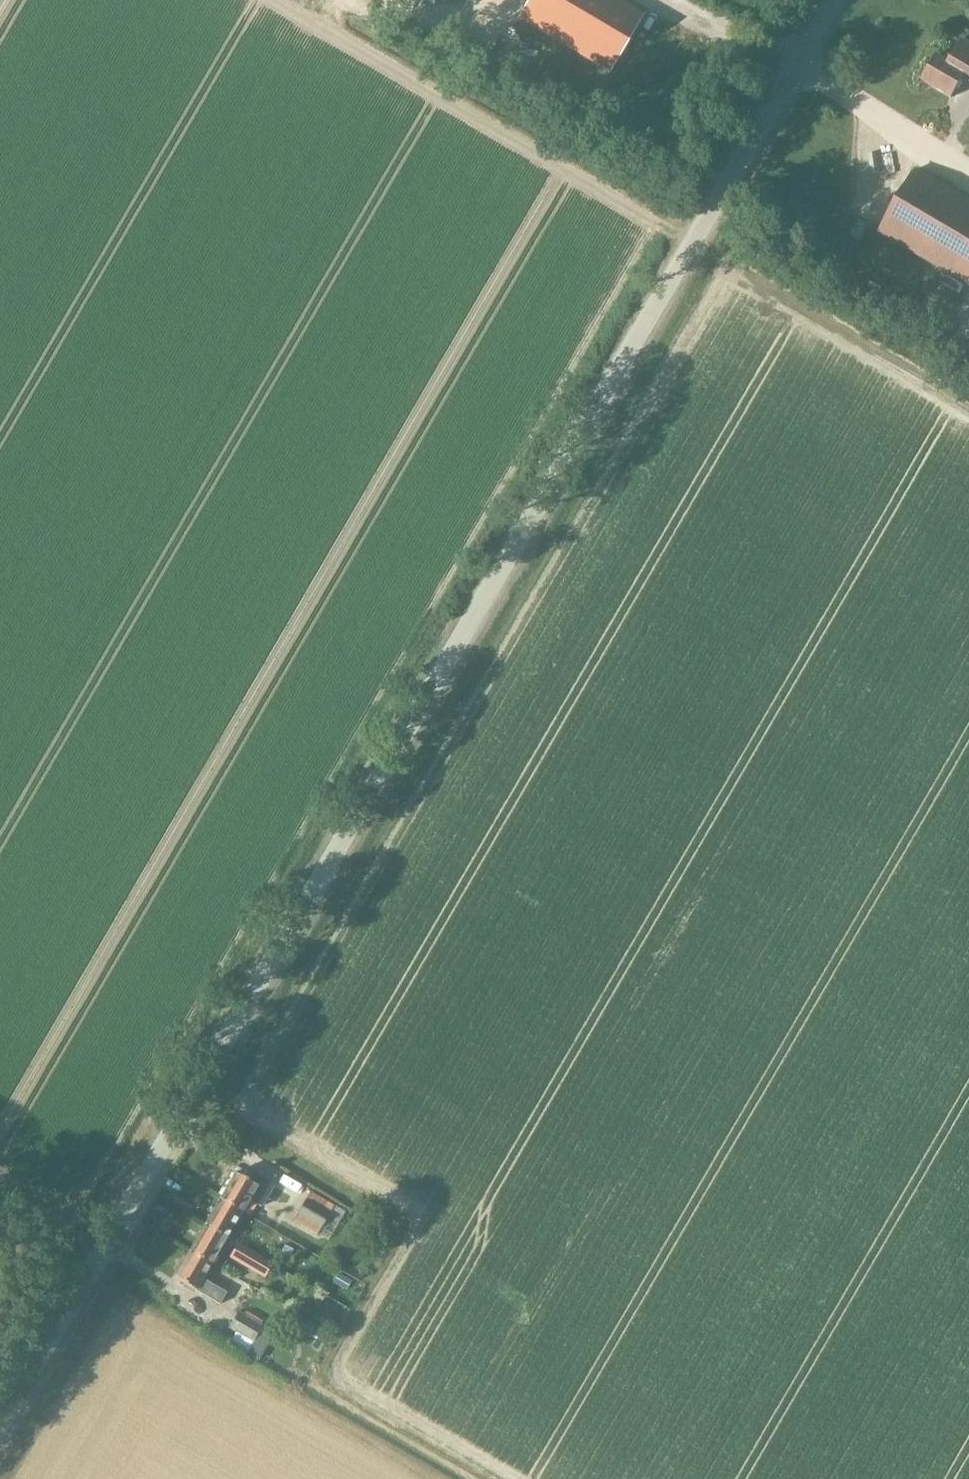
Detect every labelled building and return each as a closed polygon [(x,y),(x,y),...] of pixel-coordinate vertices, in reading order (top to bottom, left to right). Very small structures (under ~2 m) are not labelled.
[(641,14),(617,0),(528,0),(517,18),(608,71),(641,14)] [(950,96),(961,77),(968,81),(968,43),(960,38),(947,60),(935,53),(920,79),(950,96)] [(878,230),(968,283),(968,199),(915,167),(878,230)] [(255,1176),(251,1183),(231,1171),(216,1198),(242,1212),(249,1200),(257,1205),(269,1184),(255,1176)] [(227,1239),(242,1212),(216,1198),(201,1224),(227,1239)] [(326,1212),(302,1198),(293,1212),(318,1226),(326,1212)] [(212,1265),(227,1239),(201,1224),(186,1251),(212,1265)] [(288,1260),(294,1249),(278,1240),(272,1251),(288,1260)] [(203,1280),(212,1265),(186,1251),(171,1277),(193,1290),(194,1289),(205,1296),(217,1303),(223,1292),(203,1280)] [(264,1276),(271,1265),(252,1254),(245,1265),(264,1276)] [(237,1312),(227,1329),(252,1342),(258,1332),(268,1337),(272,1330),(262,1325),(260,1324),(262,1321),(245,1311),(243,1315),(237,1312)]
